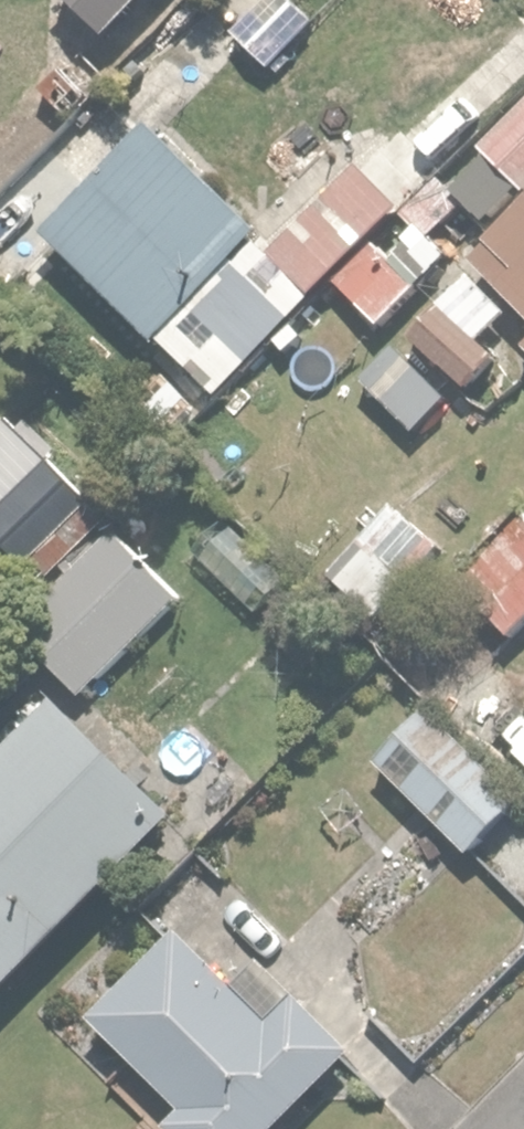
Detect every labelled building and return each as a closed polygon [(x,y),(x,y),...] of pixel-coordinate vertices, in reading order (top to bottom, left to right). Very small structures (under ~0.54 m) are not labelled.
[(97,26),(122,0),(71,0),(97,26)] [(270,66),(320,20),(301,0),(230,0),(220,9),(270,66)] [(35,77),(66,112),(119,65),(88,29),(35,77)] [(149,111),(40,221),(213,393),(420,183),(359,122),(260,222),(149,111)] [(433,175),(319,301),(369,346),(483,220),(433,175)] [(476,259),(523,306),(523,210),(476,259)] [(429,294),(483,352),(517,321),(463,262),(429,294)] [(0,416),(0,532),(45,574),(103,511),(0,416)] [(510,629),(523,616),(523,507),(456,572),(510,629)] [(12,621),(79,688),(177,591),(110,524),(12,621)] [(415,669),(518,768),(523,761),(523,717),(513,706),(523,694),(523,669),(467,614),(415,669)] [(163,806),(47,695),(0,745),(0,977),(163,806)] [(426,699),(372,755),(467,846),(521,789),(426,699)] [(85,1012),(177,1101),(158,1121),(166,1128),(255,1128),(338,1044),(284,992),(262,1014),(170,925),(85,1012)]
